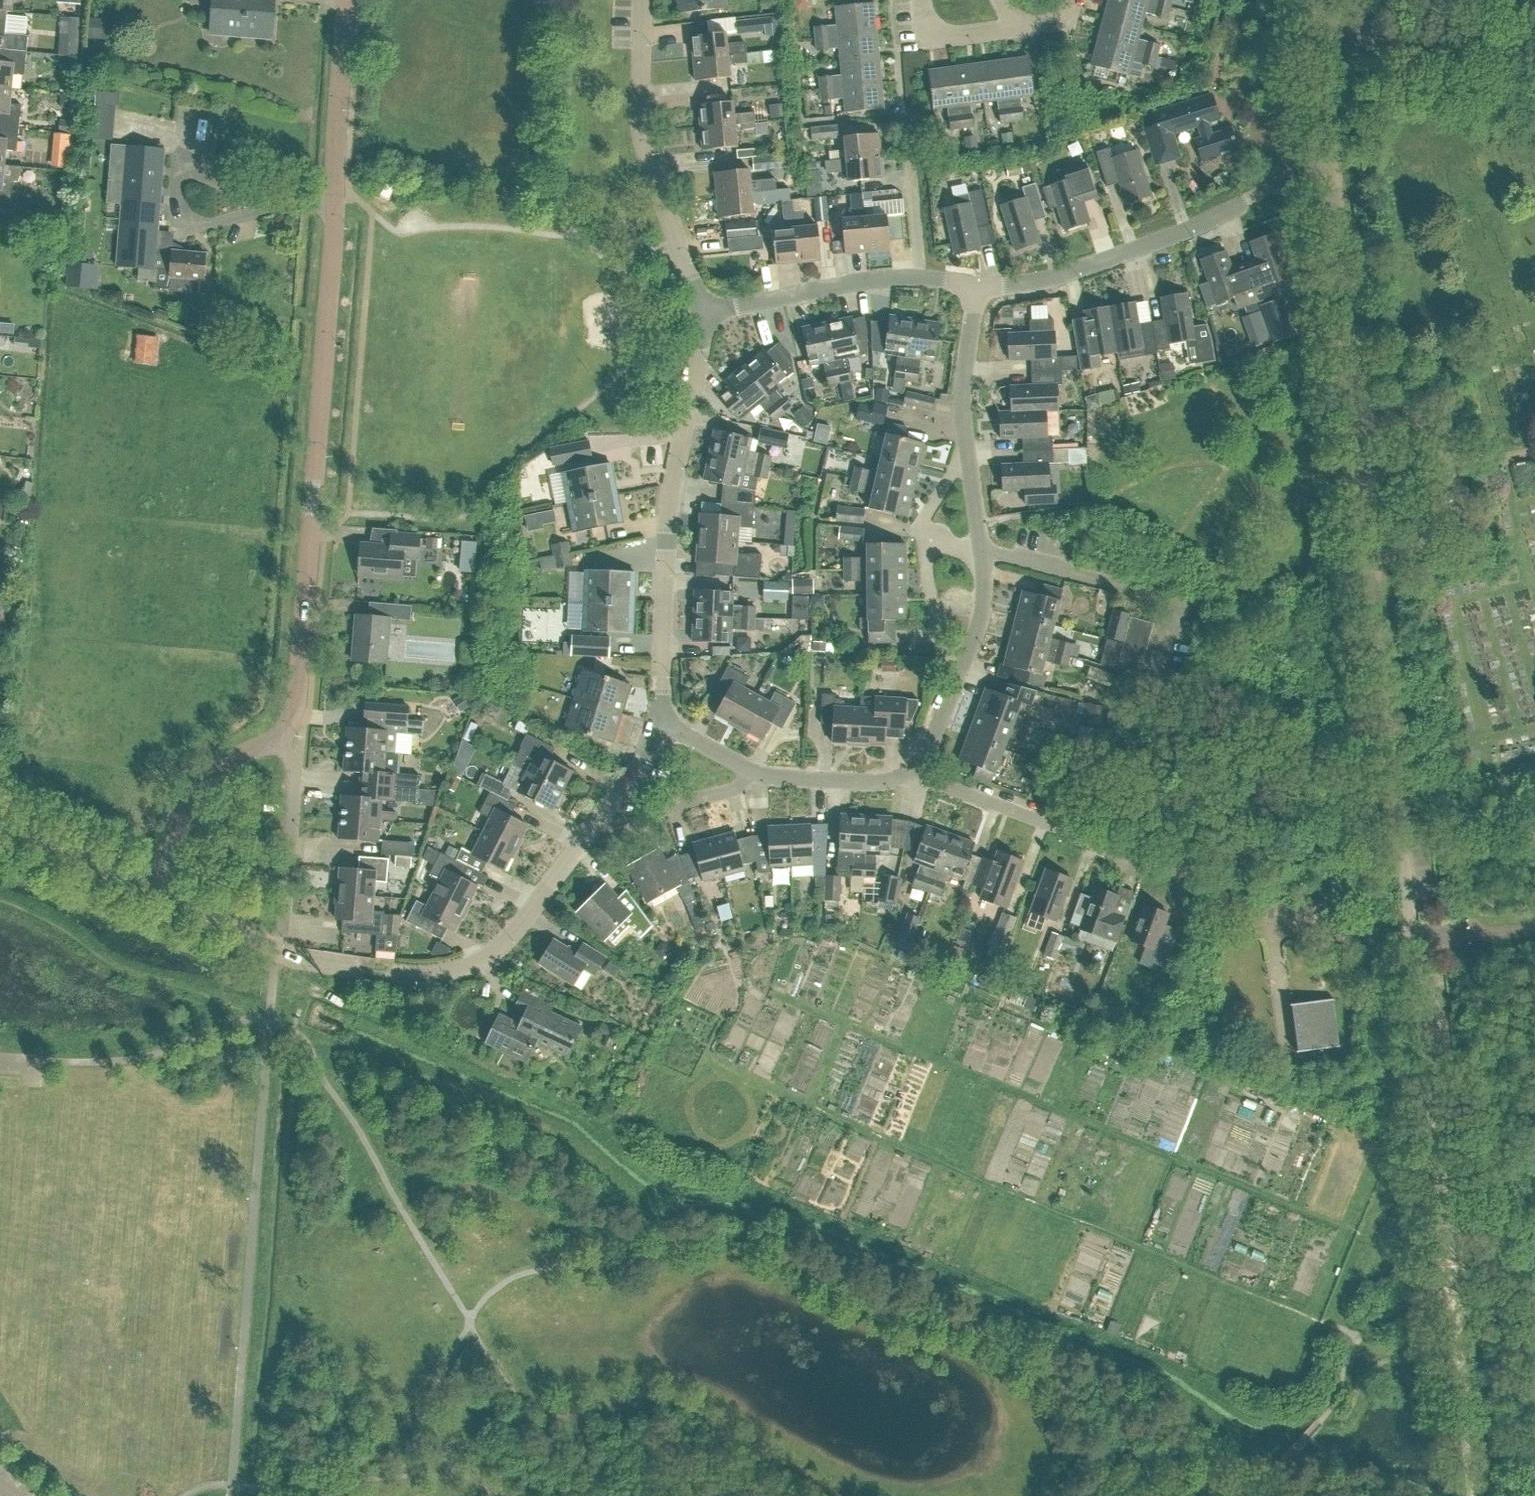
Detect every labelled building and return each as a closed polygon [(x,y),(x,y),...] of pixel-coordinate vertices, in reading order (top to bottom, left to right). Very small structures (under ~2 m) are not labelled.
[(8,12),(13,12),(14,0),(0,0),(0,11),(8,12)] [(274,2),(262,1),(262,0),(213,0),(211,34),(272,38),(274,2)] [(703,11),(702,0),(678,0),(679,14),(703,11)] [(703,11),(727,9),(726,0),(702,0),(703,11)] [(1104,16),(1142,25),(1145,13),(1167,19),(1170,7),(1142,0),(1108,0),(1104,16)] [(815,27),(816,39),(876,33),(873,3),(835,7),(837,25),(815,27)] [(26,52),(27,39),(5,37),(8,12),(0,11),(0,49),(26,52)] [(1237,14),(1225,11),(1221,25),(1234,28),(1237,14)] [(1104,16),(1097,41),(1158,57),(1161,45),(1138,39),(1142,25),(1104,16)] [(735,22),(737,34),(764,31),(765,36),(773,35),(771,17),(735,22)] [(90,21),(89,41),(110,42),(111,22),(90,21)] [(839,49),(840,63),(879,59),(876,33),(816,39),(817,51),(839,49)] [(691,37),(693,58),(744,53),(743,44),(727,45),(726,34),(691,37)] [(59,38),(59,51),(74,52),(75,39),(59,38)] [(1155,68),(1158,57),(1097,41),(1091,65),(1129,75),(1132,62),(1155,68)] [(26,52),(0,49),(0,89),(13,90),(14,75),(24,76),(26,52)] [(729,63),(745,62),(744,53),(693,58),(695,80),(730,77),(729,63)] [(1002,61),(1009,121),(1023,119),(1024,123),(1034,121),(1033,110),(1021,112),(1019,96),(1034,94),(1029,57),(1002,61)] [(821,78),(822,89),(881,84),(879,59),(840,63),(841,76),(821,78)] [(978,64),(983,101),(997,99),(1000,122),(1009,121),(1002,61),(978,64)] [(954,67),(961,126),(974,125),(971,103),(983,101),(978,64),(954,67)] [(949,128),(961,126),(954,67),(928,71),(933,109),(946,107),(949,128)] [(845,112),(884,108),(881,84),(822,89),(823,100),(844,98),(845,112)] [(13,90),(0,89),(0,127),(19,129),(21,105),(11,104),(13,90)] [(1201,160),(1235,150),(1229,129),(1212,134),(1208,121),(1217,119),(1210,96),(1153,114),(1156,124),(1145,128),(1157,164),(1178,157),(1171,135),(1197,127),(1200,137),(1194,138),(1201,160)] [(698,106),(700,128),(754,122),(753,113),(734,115),(732,103),(698,106)] [(783,117),(782,104),(769,105),(770,118),(783,117)] [(71,132),(71,121),(59,121),(59,132),(71,132)] [(735,134),(755,132),(754,122),(700,128),(702,150),(737,146),(735,134)] [(810,128),(812,140),(840,137),(839,124),(810,128)] [(5,165),(6,150),(17,151),(19,129),(0,127),(0,164),(5,165)] [(1002,143),(1012,142),(1011,131),(1001,133),(1002,143)] [(55,134),(54,145),(69,147),(70,135),(69,135),(59,134),(55,134)] [(829,151),(829,161),(880,156),(878,134),(843,138),(844,150),(829,151)] [(1116,139),(1119,151),(1137,146),(1134,135),(1116,139)] [(965,150),(978,148),(976,136),(963,137),(965,150)] [(107,203),(122,204),(117,267),(150,270),(150,265),(154,265),(155,251),(163,148),(126,145),(111,144),(107,203)] [(737,151),(737,158),(756,157),(756,149),(737,151)] [(1127,202),(1149,195),(1136,152),(1113,159),(1109,149),(1096,153),(1107,186),(1120,182),(1127,202)] [(753,159),(754,169),(789,165),(788,155),(753,159)] [(848,182),(882,179),(880,156),(829,161),(830,170),(846,169),(848,182)] [(1020,163),(1006,165),(1008,177),(1022,175),(1020,163)] [(15,181),(18,182),(23,170),(24,167),(5,165),(0,164),(0,203),(12,204),(15,181)] [(1049,209),(1058,206),(1066,230),(1091,222),(1084,202),(1097,198),(1086,164),(1071,169),(1071,168),(1056,172),(1059,183),(1042,188),(1049,209)] [(805,171),(807,196),(826,194),(824,170),(805,171)] [(714,174),(716,196),(768,191),(767,181),(750,182),(749,171),(714,174)] [(1033,221),(1045,218),(1034,183),(1022,187),(1025,197),(1001,205),(1015,250),(1040,242),(1033,221)] [(792,198),(804,198),(804,188),(792,189),(792,198)] [(752,201),(768,200),(768,191),(716,196),(718,218),(753,214),(752,201)] [(976,228),(989,225),(981,191),(954,197),(956,208),(946,210),(956,256),(981,250),(976,228)] [(868,253),(863,204),(862,193),(849,194),(852,221),(843,222),(846,255),(868,253)] [(813,198),(816,222),(828,220),(826,196),(813,198)] [(837,196),(828,197),(829,206),(838,205),(837,196)] [(863,204),(868,253),(890,251),(887,218),(875,219),(874,203),(863,204)] [(777,266),(799,264),(794,211),(784,212),(786,232),(774,233),(777,266)] [(794,211),(799,264),(822,262),(819,228),(803,230),(802,211),(794,211)] [(726,224),(727,238),(741,237),(755,236),(754,222),(726,224)] [(1243,262),(1245,269),(1255,301),(1268,296),(1265,286),(1289,277),(1274,234),(1250,242),(1256,258),(1243,262)] [(741,237),(727,238),(729,253),(742,252),(741,237)] [(155,251),(154,265),(172,267),(171,289),(190,291),(191,278),(205,279),(207,255),(155,251)] [(1255,301),(1245,269),(1243,262),(1232,266),(1226,251),(1201,259),(1216,302),(1240,294),(1244,304),(1255,301)] [(66,286),(66,287),(69,287),(80,288),(98,290),(100,265),(82,264),(68,263),(66,286)] [(1151,322),(1156,351),(1171,349),(1170,344),(1185,342),(1189,364),(1214,360),(1210,340),(1205,325),(1192,327),(1187,293),(1161,297),(1165,320),(1151,322)] [(1281,298),(1259,305),(1272,343),(1294,335),(1281,298)] [(1117,354),(1118,360),(1157,354),(1156,351),(1151,322),(1139,324),(1135,303),(1109,307),(1117,354)] [(1094,358),(1117,354),(1109,307),(1085,311),(1086,318),(1072,320),(1081,370),(1095,368),(1094,358)] [(1270,340),(1260,311),(1241,318),(1252,346),(1270,340)] [(872,351),(883,353),(883,354),(898,357),(895,376),(906,378),(915,321),(889,316),(888,324),(870,321),(872,351)] [(827,323),(838,382),(851,379),(847,358),(860,355),(857,344),(867,342),(867,331),(864,318),(852,320),(852,318),(827,323)] [(1031,359),(1031,372),(1061,370),(1077,370),(1076,356),(1056,357),(1055,332),(1054,332),(1054,320),(1029,320),(1030,333),(1008,333),(1009,359),(1031,359)] [(915,321),(906,378),(917,380),(921,359),(935,361),(941,325),(915,321)] [(14,324),(0,323),(0,333),(13,335),(14,324)] [(827,384),(838,382),(827,323),(802,328),(810,365),(823,363),(827,384)] [(158,366),(160,337),(137,335),(134,363),(158,366)] [(41,340),(29,339),(28,347),(41,349),(41,340)] [(744,366),(783,414),(792,407),(778,390),(789,381),(787,379),(794,373),(790,355),(780,342),(766,353),(764,350),(744,366)] [(1173,362),(1158,364),(1160,380),(1163,379),(1175,378),(1173,362)] [(732,389),(720,400),(736,419),(749,409),(750,411),(760,404),(774,421),(783,414),(744,366),(726,381),(732,389)] [(1009,386),(1010,412),(1045,411),(1056,411),(1056,385),(1061,385),(1061,370),(1031,372),(1031,386),(1009,386)] [(1138,382),(1122,386),(1124,394),(1140,391),(1138,382)] [(843,402),(852,400),(849,383),(840,385),(843,402)] [(818,401),(816,386),(813,387),(802,389),(805,404),(818,401)] [(888,389),(876,388),(874,400),(887,402),(888,389)] [(906,392),(903,404),(932,411),(935,399),(906,392)] [(1097,394),(1085,398),(1088,408),(1088,409),(1100,406),(1100,405),(1097,394)] [(855,419),(883,426),(883,424),(886,412),(888,405),(874,402),(873,406),(859,403),(855,419)] [(810,418),(800,407),(792,415),(802,426),(810,418)] [(1022,437),(1022,450),(1052,449),(1052,436),(1046,437),(1045,411),(1010,412),(999,412),(1000,438),(1022,437)] [(889,424),(881,459),(918,468),(924,443),(904,438),(906,428),(889,424)] [(760,428),(758,443),(796,450),(799,437),(788,435),(789,434),(760,428)] [(824,431),(815,429),(812,441),(821,443),(824,431)] [(713,430),(708,455),(767,468),(769,455),(749,450),(751,439),(713,430)] [(593,462),(590,446),(551,454),(554,469),(593,462)] [(828,446),(823,461),(845,468),(850,452),(828,446)] [(1001,465),(1002,493),(1024,491),(1024,506),(1055,504),(1054,487),(1048,488),(1048,464),(1067,463),(1067,449),(1052,449),(1022,450),(1023,465),(1001,465)] [(704,478),(721,482),(723,483),(722,504),(752,507),(753,492),(740,489),(743,473),(765,478),(767,468),(708,455),(704,478)] [(856,467),(854,479),(912,492),(918,468),(881,459),(878,472),(856,467)] [(562,472),(568,502),(615,492),(609,462),(562,472)] [(906,518),(912,492),(854,479),(851,490),(872,495),(869,510),(906,518)] [(575,532),(621,523),(615,492),(568,502),(575,532)] [(699,516),(697,539),(735,541),(736,528),(751,529),(752,507),(722,504),(721,506),(724,506),(723,517),(699,516)] [(838,506),(836,521),(863,523),(864,509),(838,506)] [(839,527),(838,539),(862,542),(863,529),(839,527)] [(419,559),(422,538),(393,535),(392,548),(362,545),(359,574),(403,578),(405,558),(419,559)] [(436,549),(437,547),(437,539),(426,538),(425,548),(436,549)] [(716,563),(715,575),(759,579),(761,554),(749,553),(749,555),(735,554),(735,541),(697,539),(695,562),(716,563)] [(553,545),(555,556),(569,554),(567,543),(553,545)] [(843,557),(843,567),(843,570),(905,570),(904,543),(865,543),(865,557),(843,557)] [(779,549),(778,559),(793,560),(794,550),(779,549)] [(557,568),(571,565),(569,554),(555,556),(557,568)] [(569,572),(568,600),(584,601),(633,603),(633,587),(634,572),(586,570),(586,572),(569,572)] [(865,581),(865,586),(865,595),(905,594),(905,570),(843,570),(843,581),(865,581)] [(792,579),(792,594),(813,594),(813,579),(792,579)] [(764,582),(763,599),(788,600),(789,583),(764,582)] [(1023,592),(1017,613),(1053,623),(1061,591),(1043,587),(1040,596),(1023,592)] [(694,590),(693,616),(756,619),(756,607),(731,605),(732,592),(694,590)] [(866,629),(868,629),(868,643),(894,642),(894,621),(906,620),(905,594),(865,595),(866,629)] [(812,607),(820,607),(823,603),(823,596),(812,596),(812,607)] [(567,628),(583,628),(583,631),(632,633),(633,603),(584,601),(568,600),(567,628)] [(411,620),(412,606),(396,604),(395,619),(411,620)] [(1113,610),(1106,637),(1122,641),(1129,614),(1113,610)] [(1017,613),(1011,638),(1069,654),(1072,643),(1049,637),(1053,623),(1017,613)] [(388,664),(392,623),(392,619),(356,616),(352,660),(388,664)] [(755,630),(756,619),(693,616),(692,641),(730,642),(730,629),(755,630)] [(1130,617),(1127,628),(1150,634),(1153,623),(1130,617)] [(770,631),(770,624),(771,619),(756,619),(755,630),(770,631)] [(1127,628),(1124,639),(1147,645),(1150,634),(1127,628)] [(571,636),(571,655),(609,657),(610,638),(571,636)] [(1004,664),(1016,667),(1013,679),(1043,687),(1046,675),(1041,673),(1044,661),(1066,666),(1069,654),(1011,638),(1004,664)] [(1124,639),(1122,649),(1144,655),(1147,645),(1124,639)] [(741,641),(741,654),(754,655),(755,641),(741,641)] [(825,652),(826,642),(813,641),(813,651),(825,652)] [(1122,649),(1119,660),(1142,666),(1144,655),(1122,649)] [(1100,664),(1114,668),(1118,656),(1103,652),(1100,664)] [(795,653),(795,668),(809,668),(810,654),(795,653)] [(896,672),(896,659),(882,659),(882,672),(896,672)] [(1139,677),(1142,666),(1119,660),(1116,670),(1139,677)] [(717,713),(740,725),(757,695),(743,687),(748,678),(728,667),(715,691),(726,697),(717,713)] [(582,670),(573,699),(597,706),(606,678),(582,670)] [(606,678),(597,706),(621,713),(630,685),(606,678)] [(985,688),(975,713),(1034,736),(1039,724),(1018,716),(1023,702),(1031,706),(1036,691),(1005,683),(1001,694),(985,688)] [(465,693),(456,699),(462,709),(471,704),(465,693)] [(757,695),(740,725),(764,738),(773,723),(782,728),(795,704),(775,693),(770,702),(757,695)] [(832,742),(858,743),(860,708),(847,708),(840,699),(835,699),(835,695),(823,694),(821,723),(833,723),(832,742)] [(860,708),(858,743),(884,745),(884,737),(903,738),(904,721),(911,722),(917,707),(918,700),(900,699),(874,698),(874,709),(860,708)] [(564,727),(588,735),(597,706),(573,699),(564,727)] [(347,730),(345,750),(385,753),(399,754),(399,753),(395,753),(396,733),(422,735),(423,722),(406,720),(407,707),(364,704),(364,719),(373,720),(373,732),(347,730)] [(1086,704),(1078,729),(1105,737),(1112,712),(1086,704)] [(597,706),(588,735),(612,742),(621,713),(597,706)] [(520,724),(529,727),(534,715),(525,711),(520,724)] [(975,713),(966,737),(1004,751),(1009,738),(1030,746),(1034,736),(975,713)] [(520,749),(512,765),(563,791),(573,771),(549,759),(554,749),(527,735),(520,749)] [(991,785),(1004,751),(966,737),(958,759),(978,767),(973,778),(991,785)] [(344,770),(361,772),(360,786),(388,788),(419,790),(420,777),(397,775),(399,754),(385,753),(345,750),(344,770)] [(452,758),(447,769),(462,777),(467,766),(452,758)] [(508,773),(503,783),(514,789),(517,790),(517,791),(554,810),(556,804),(559,806),(564,796),(561,794),(562,792),(563,791),(512,765),(508,773)] [(454,791),(460,778),(452,774),(446,787),(454,791)] [(489,792),(509,802),(514,790),(484,775),(478,787),(489,792)] [(342,798),(341,817),(380,821),(380,820),(396,821),(397,812),(380,811),(381,800),(387,800),(387,801),(418,804),(419,790),(388,788),(360,786),(359,799),(342,798)] [(490,818),(483,832),(515,848),(526,825),(510,817),(516,805),(509,802),(489,792),(479,812),(490,818)] [(851,876),(863,876),(866,815),(840,814),(839,853),(841,853),(852,854),(851,875),(851,876)] [(866,815),(863,876),(876,877),(876,855),(890,856),(891,816),(866,815)] [(379,841),(380,821),(341,817),(340,839),(379,841)] [(790,826),(792,866),(811,864),(812,876),(815,876),(825,876),(826,858),(828,831),(810,833),(809,825),(790,826)] [(751,837),(755,860),(757,872),(770,872),(769,868),(792,866),(790,826),(767,829),(767,836),(751,837)] [(914,862),(921,864),(913,886),(928,891),(948,835),(926,827),(914,862)] [(461,849),(455,861),(468,867),(482,874),(488,863),(503,870),(515,848),(483,832),(472,854),(461,849)] [(714,838),(725,875),(745,871),(743,863),(755,860),(751,837),(738,841),(736,832),(714,838)] [(948,835),(928,891),(939,895),(947,873),(960,878),(972,843),(948,835)] [(678,855),(681,861),(682,860),(683,864),(689,879),(701,876),(703,881),(725,875),(714,838),(691,844),(693,851),(678,855)] [(413,856),(414,844),(384,842),(383,855),(395,856),(411,856),(413,856)] [(423,859),(435,865),(430,874),(441,879),(433,893),(465,909),(477,886),(462,879),(468,867),(455,861),(441,853),(428,847),(423,859)] [(676,884),(686,903),(696,899),(688,879),(689,879),(683,864),(682,860),(681,861),(668,868),(657,851),(631,866),(650,898),(676,884)] [(973,884),(984,888),(980,898),(1007,908),(1024,861),(997,852),(994,861),(983,857),(973,884)] [(841,853),(840,875),(851,875),(852,854),(841,853)] [(410,866),(411,856),(395,856),(395,865),(410,866)] [(338,894),(374,898),(375,881),(387,882),(388,859),(360,857),(359,868),(340,867),(338,894)] [(1057,921),(1072,879),(1045,870),(1030,911),(1057,921)] [(892,903),(898,877),(883,874),(878,900),(892,903)] [(839,901),(840,876),(826,875),(825,888),(824,900),(839,901)] [(815,876),(815,888),(825,888),(825,876),(815,876)] [(639,927),(648,918),(627,888),(615,898),(604,888),(581,911),(606,936),(628,915),(639,927)] [(1074,913),(1085,917),(1081,929),(1114,941),(1122,920),(1110,916),(1118,896),(1095,888),(1092,897),(1081,893),(1074,913)] [(454,932),(465,909),(433,893),(427,906),(417,901),(407,921),(432,934),(437,924),(454,932)] [(343,920),(343,933),(377,935),(376,951),(395,952),(397,936),(398,936),(399,915),(387,914),(386,935),(383,935),(385,912),(373,911),(374,898),(338,894),(336,920),(343,920)] [(1162,971),(1170,950),(1156,945),(1168,914),(1144,905),(1131,940),(1144,945),(1138,963),(1162,971)] [(1002,913),(987,954),(1001,959),(1016,918),(1002,913)] [(907,914),(899,937),(910,941),(919,918),(907,914)] [(713,921),(704,924),(707,931),(716,927),(713,921)] [(925,930),(916,927),(912,939),(921,942),(925,930)] [(1053,933),(1045,955),(1055,959),(1063,937),(1053,933)] [(1059,948),(1072,953),(1077,941),(1064,936),(1063,937),(1059,948)] [(569,948),(554,940),(540,964),(574,984),(584,968),(595,975),(606,957),(584,944),(579,952),(569,947),(569,948)] [(448,953),(451,948),(437,942),(431,954),(434,955),(448,953)] [(670,949),(662,942),(654,950),(662,958),(670,949)] [(944,969),(954,972),(963,949),(953,945),(944,969)] [(609,961),(604,970),(614,976),(619,967),(609,961)] [(584,1028),(551,1014),(555,1005),(525,992),(519,1007),(527,1011),(520,1027),(500,1018),(488,1044),(528,1062),(537,1043),(570,1058),(584,1028)] [(1027,996),(1023,1007),(1034,1012),(1039,1001),(1027,996)] [(1296,1052),(1339,1046),(1333,998),(1289,1004),(1296,1052)] [(823,1048),(829,1024),(807,1019),(801,1043),(823,1048)] [(720,1048),(733,1052),(743,1025),(729,1020),(720,1048)] [(610,1048),(618,1031),(604,1025),(601,1032),(607,1035),(602,1044),(610,1048)] [(887,1072),(893,1051),(870,1045),(864,1065),(887,1072)] [(1182,1140),(1184,1103),(1150,1102),(1148,1138),(1182,1140)] [(816,1196),(824,1178),(805,1170),(797,1188),(816,1196)] [(840,1204),(848,1181),(828,1174),(820,1198),(840,1204)]
